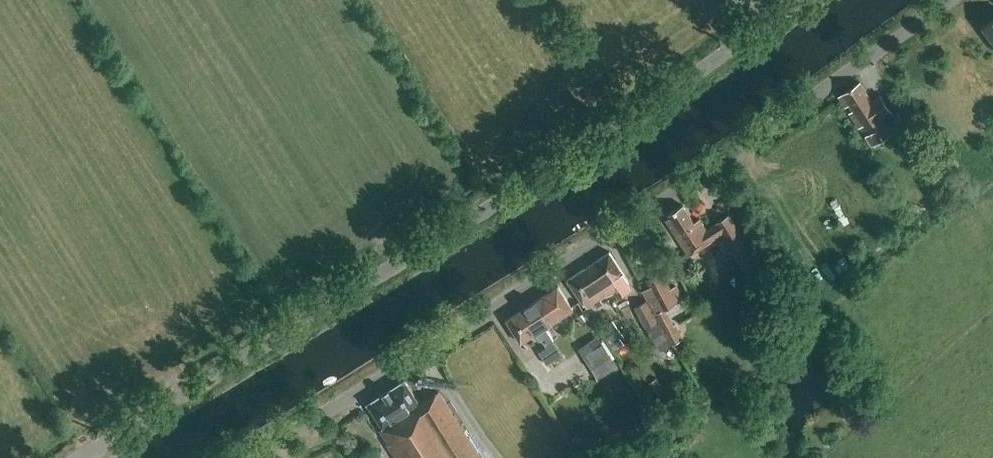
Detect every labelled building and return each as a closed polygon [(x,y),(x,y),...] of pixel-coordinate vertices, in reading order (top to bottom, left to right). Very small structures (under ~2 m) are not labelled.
[(983,27),(992,41),(992,20),(983,27)] [(872,101),(860,82),(838,97),(859,129),(860,128),(873,147),(893,134),(883,119),(892,113),(881,95),(872,101)] [(907,151),(921,143),(902,111),(891,117),(904,141),(902,142),(907,151)] [(694,223),(682,205),(668,215),(671,219),(666,221),(689,256),(721,234),(749,276),(763,267),(730,217),(707,232),(699,219),(694,223)] [(590,265),(609,293),(628,281),(609,252),(590,265)] [(586,308),(609,293),(590,265),(567,280),(586,308)] [(644,292),(648,300),(671,346),(683,340),(676,325),(674,326),(666,310),(686,299),(679,285),(672,288),(664,271),(646,279),(648,284),(650,289),(644,292)] [(556,342),(546,327),(573,309),(558,286),(506,320),(521,343),(536,333),(542,342),(543,340),(548,347),(540,353),(549,366),(563,356),(554,343),(556,342)] [(672,347),(671,346),(648,300),(634,307),(648,329),(662,352),(672,347)] [(624,336),(613,320),(600,329),(610,345),(624,336)] [(404,380),(368,404),(383,428),(381,430),(389,442),(387,443),(397,457),(480,457),(439,392),(420,404),(404,380)] [(607,429),(617,443),(636,429),(625,415),(607,429)]
